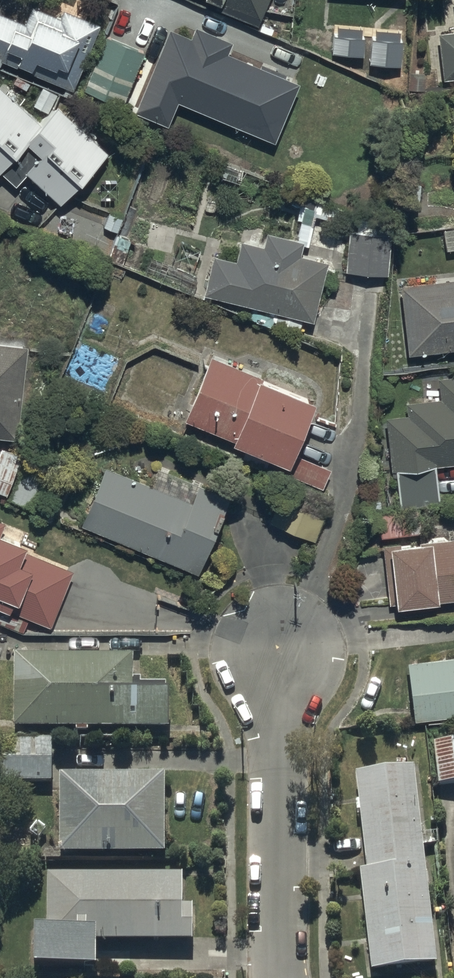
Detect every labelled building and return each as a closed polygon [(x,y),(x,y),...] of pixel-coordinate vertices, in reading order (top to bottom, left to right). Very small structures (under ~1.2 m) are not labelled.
[(268,0),(204,0),(203,2),(218,8),(217,10),(257,26),(268,0)] [(62,11),(58,19),(30,8),(23,25),(0,15),(0,63),(14,68),(15,66),(30,72),(29,75),(73,92),(99,26),(62,11)] [(272,144),(297,85),(227,56),(234,41),(194,25),(188,39),(169,30),(134,115),(167,129),(177,104),(272,144)] [(437,35),(442,80),(453,79),(453,33),(437,35)] [(120,108),(143,52),(105,37),(83,94),(120,108)] [(13,187),(25,175),(59,205),(76,187),(77,188),(108,154),(56,108),(39,127),(0,91),(0,175),(13,187)] [(443,229),(447,251),(453,250),(453,227),(443,229)] [(349,229),(346,271),(388,274),(391,232),(349,229)] [(214,254),(204,293),(312,320),(327,260),(300,254),(304,240),(268,231),(264,245),(241,239),(236,260),(214,254)] [(400,284),(408,354),(453,349),(453,278),(400,284)] [(0,345),(0,438),(15,440),(25,347),(0,345)] [(233,440),(289,463),(315,400),(259,376),(259,375),(211,355),(185,419),(233,439),(233,440)] [(439,377),(441,400),(408,403),(409,414),(387,416),(392,471),(396,471),(400,507),(440,503),(436,464),(453,462),(453,376),(439,377)] [(4,496),(19,456),(0,449),(0,494),(4,496)] [(332,468),(296,454),(288,474),(325,488),(332,468)] [(28,456),(8,501),(31,511),(51,467),(28,456)] [(151,484),(105,465),(81,524),(199,572),(230,495),(158,466),(151,484)] [(287,481),(269,520),(314,540),(331,501),(287,481)] [(420,511),(376,516),(379,539),(423,534),(420,511)] [(1,607),(29,618),(51,626),(73,570),(25,551),(26,546),(1,536),(7,522),(0,519),(0,606),(1,607)] [(395,610),(436,606),(436,603),(453,601),(453,539),(446,540),(445,537),(429,539),(429,544),(400,547),(399,545),(382,547),(388,606),(394,606),(395,610)] [(29,618),(1,607),(0,609),(0,621),(25,631),(29,618)] [(407,663),(414,723),(417,722),(417,725),(453,721),(453,658),(407,663)] [(134,661),(16,661),(16,733),(77,733),(77,736),(88,736),(88,733),(170,733),(170,699),(167,699),(167,689),(141,689),(141,682),(134,682),(134,661)] [(51,784),(51,742),(0,742),(0,785),(51,784)] [(432,745),(437,789),(453,788),(453,742),(432,745)] [(436,970),(413,771),(354,778),(358,807),(354,807),(355,818),(358,818),(365,876),(359,877),(371,977),(436,970)] [(166,778),(60,778),(61,858),(166,857),(166,778)] [(184,880),(49,880),(49,933),(34,933),(34,976),(98,976),(98,946),(98,939),(104,939),(104,946),(194,945),(194,908),(184,908),(184,880)]
